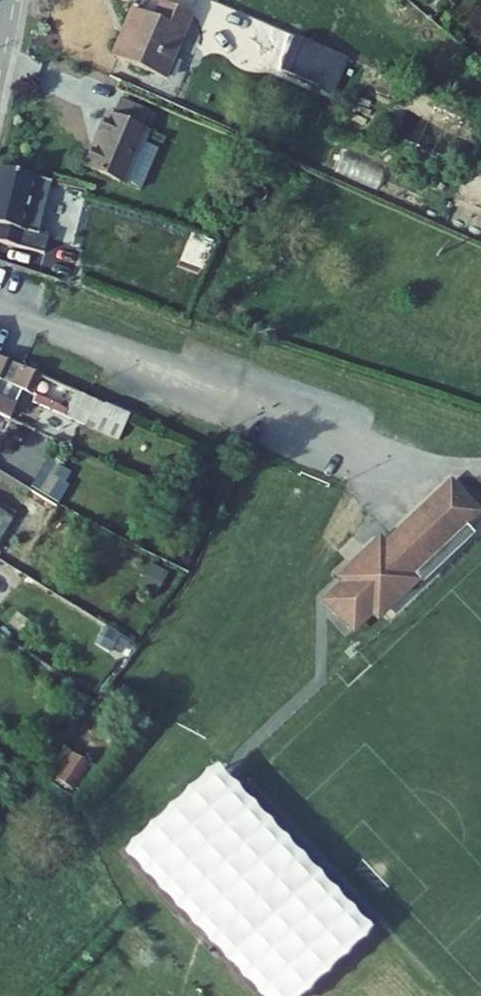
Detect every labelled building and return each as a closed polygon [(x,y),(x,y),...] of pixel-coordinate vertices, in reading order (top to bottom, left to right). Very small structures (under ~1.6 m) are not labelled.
[(152,28),(132,20),(124,38),(129,41),(117,71),(161,90),(189,25),(159,12),(152,28)] [(296,72),(305,35),(294,32),(285,69),(296,72)] [(367,76),(325,59),(309,98),(351,115),(367,76)] [(111,125),(106,122),(88,176),(128,190),(146,136),(140,135),(145,118),(117,108),(111,125)] [(0,177),(0,179),(0,236),(26,243),(41,187),(0,177)] [(26,243),(0,236),(0,250),(35,260),(39,245),(26,243)] [(0,368),(0,390),(24,401),(61,418),(69,399),(0,368)] [(1,426),(15,433),(23,416),(18,414),(24,401),(0,390),(0,426),(1,426)] [(109,418),(69,399),(61,418),(72,423),(69,428),(88,437),(91,432),(101,437),(109,418)] [(91,432),(88,437),(98,442),(101,437),(91,432)] [(60,499),(76,469),(49,455),(34,486),(60,499)] [(344,590),(347,593),(329,611),(361,645),(379,627),(382,631),(425,590),(416,581),(464,536),(469,541),(480,529),(480,511),(458,487),(391,551),(387,548),(344,590)] [(0,517),(0,560),(19,528),(0,517)] [(58,775),(75,787),(94,762),(77,749),(58,775)]
